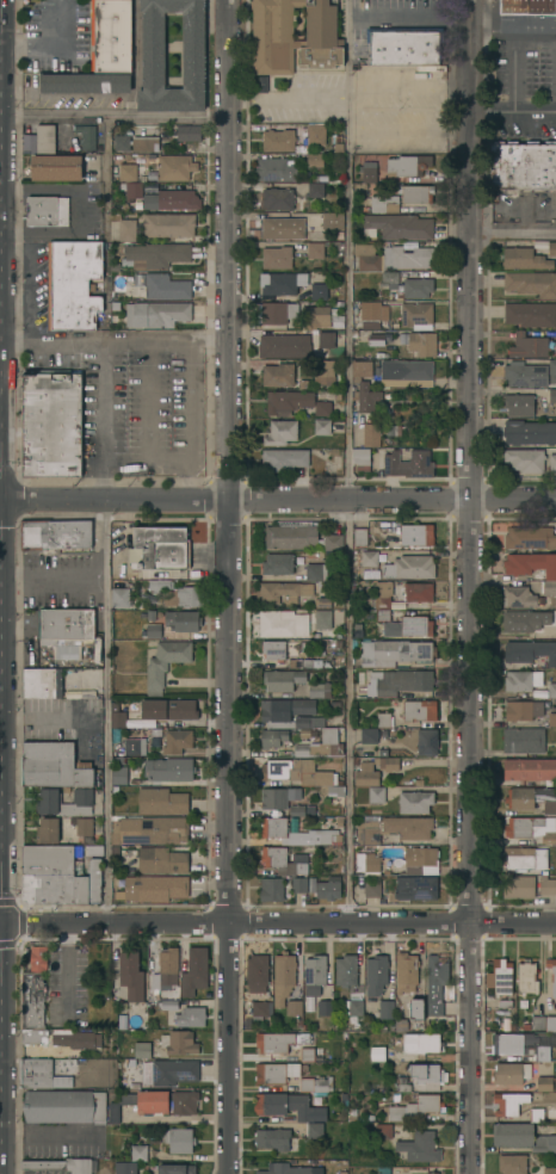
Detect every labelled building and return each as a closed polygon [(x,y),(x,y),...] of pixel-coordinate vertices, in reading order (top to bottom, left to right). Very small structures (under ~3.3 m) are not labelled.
[(91,44),(92,0),(131,0),(131,72),(94,72),(94,69),(92,69),(92,50),(95,51),(95,44),(91,44)] [(141,11),(141,0),(205,0),(205,111),(137,111),(137,89),(143,89),(143,11),(141,11)] [(251,6),(251,0),(338,0),(338,38),(344,38),(344,64),(335,64),(335,67),(308,67),(308,64),(299,64),(299,48),(294,48),(294,74),(253,74),(253,6),(251,6)] [(500,13),(501,0),(555,0),(555,14),(500,13)] [(367,64),(367,56),(370,56),(370,42),(366,42),(366,27),(443,27),(443,42),(439,42),(439,64),(367,64)] [(131,74),(131,92),(41,92),(41,74),(131,74)] [(267,92),(259,92),(259,76),(268,76),(267,92)] [(262,150),(262,132),(249,132),(249,123),(264,123),(264,130),(268,131),(268,129),(273,129),(273,131),(283,131),(283,129),(294,129),(294,123),(308,123),(308,124),(326,124),(326,144),(308,144),(308,153),(294,153),(294,150),(262,150)] [(55,124),(55,153),(37,153),(37,124),(55,124)] [(95,150),(81,149),(81,143),(79,143),(80,138),(81,138),(81,132),(74,131),(74,124),(95,125),(95,150)] [(200,125),(200,129),(205,129),(205,132),(200,132),(200,141),(177,141),(177,125),(200,125)] [(130,135),(130,150),(115,150),(115,135),(130,135)] [(159,136),(159,152),(132,152),(132,137),(159,136)] [(489,143),(555,142),(555,189),(489,189),(489,143)] [(323,153),(323,166),(308,166),(308,153),(323,153)] [(81,155),(81,180),(32,180),(32,155),(81,155)] [(157,180),(157,155),(191,155),(191,162),(198,162),(198,171),(190,171),(190,180),(157,180)] [(432,155),(432,167),(425,167),(425,168),(422,169),(422,175),(387,175),(387,157),(399,157),(399,155),(432,155)] [(286,157),(286,165),(296,165),(296,180),(258,180),(258,174),(255,174),(255,166),(258,166),(258,157),(286,157)] [(136,163),(136,180),(126,180),(126,181),(126,183),(121,183),(121,180),(119,180),(119,163),(136,163)] [(376,183),(363,183),(363,167),(376,167),(376,183)] [(142,198),(126,197),(126,183),(126,181),(142,181),(142,198)] [(308,197),(308,183),(323,183),(323,197),(308,197)] [(143,193),(143,184),(159,185),(159,193),(143,193)] [(433,185),(433,192),(432,192),(432,203),(402,203),(402,185),(433,185)] [(294,189),(294,209),(266,209),(266,206),(264,206),(264,189),(294,189)] [(194,190),(194,194),(196,194),(197,196),(198,196),(198,198),(200,198),(200,209),(191,209),(191,211),(159,211),(159,210),(159,193),(159,190),(194,190)] [(143,194),(159,193),(159,210),(144,210),(144,209),(143,200),(143,194)] [(385,211),(385,212),(371,212),(371,196),(388,196),(388,203),(399,203),(399,211),(385,211)] [(68,197),(68,224),(27,224),(27,214),(26,214),(25,212),(24,210),(24,208),(25,206),(26,205),(27,205),(27,197),(68,197)] [(130,210),(129,200),(143,200),(144,209),(130,210)] [(322,212),(344,212),(344,228),(322,228),(322,212)] [(194,214),(196,227),(193,227),(193,236),(144,236),(144,225),(143,225),(143,214),(194,214)] [(416,214),(416,217),(433,217),(433,239),(382,239),(382,227),(376,227),(376,236),(365,236),(365,228),(363,228),(363,215),(416,214)] [(304,217),(304,239),(262,239),(262,217),(304,217)] [(136,218),(136,241),(119,241),(119,218),(136,218)] [(48,241),(103,241),(103,278),(88,278),(88,296),(103,296),(103,311),(95,311),(95,315),(93,315),(93,322),(95,322),(95,329),(48,329),(48,241)] [(391,267),(391,266),(384,266),(383,247),(391,247),(391,246),(403,246),(402,241),(418,241),(418,247),(433,247),(433,267),(391,267)] [(323,242),(323,258),(308,258),(308,242),(323,242)] [(146,245),(146,243),(191,243),(191,261),(168,261),(168,266),(168,268),(146,268),(146,270),(132,270),(132,266),(122,266),(122,258),(125,258),(125,245),(146,245)] [(375,243),(373,254),(381,254),(381,271),(358,271),(358,257),(353,257),(354,243),(375,243)] [(262,267),(262,247),(280,247),(280,246),(292,246),(291,268),(262,267)] [(544,259),(555,259),(555,268),(504,268),(504,247),(532,247),(532,254),(544,254),(544,259)] [(399,271),(399,282),(388,282),(388,285),(379,285),(379,280),(382,280),(382,271),(399,271)] [(504,272),(555,272),(555,298),(539,298),(539,292),(517,292),(517,289),(504,289),(504,272)] [(146,298),(146,279),(144,279),(144,274),(146,274),(146,273),(168,273),(168,274),(169,274),(169,280),(191,280),(191,298),(146,298)] [(308,273),(308,285),(297,285),(297,295),(262,295),(262,286),(260,286),(260,273),(308,273)] [(420,278),(420,277),(424,277),(424,278),(433,278),(433,291),(428,291),(428,297),(403,297),(403,278),(420,278)] [(327,283),(327,299),(311,299),(311,283),(327,283)] [(377,301),(377,317),(360,317),(360,301),(377,301)] [(191,320),(185,320),(185,322),(181,322),(181,320),(174,320),(174,328),(146,328),(146,327),(134,327),(134,326),(126,326),(126,303),(134,303),(134,302),(191,302),(191,320)] [(258,303),(261,303),(261,302),(288,302),(288,303),(298,303),(298,317),(288,317),(286,325),(261,323),(261,322),(258,322),(258,303)] [(555,303),(555,327),(521,327),(521,322),(505,322),(505,302),(555,303)] [(433,303),(433,323),(432,323),(432,329),(413,329),(413,326),(401,326),(401,303),(433,303)] [(329,305),(330,327),(316,327),(316,328),(303,329),(302,307),(329,305)] [(381,321),(381,305),(389,305),(389,321),(381,321)] [(549,329),(555,329),(555,340),(548,340),(548,357),(508,357),(508,346),(515,346),(515,329),(525,329),(525,336),(549,336),(549,329)] [(319,347),(319,330),(334,330),(334,347),(319,347)] [(437,333),(437,357),(418,356),(418,351),(408,351),(408,344),(400,344),(400,333),(408,333),(408,332),(437,333)] [(384,333),(384,346),(369,346),(369,333),(384,333)] [(310,334),(310,357),(259,357),(259,344),(260,344),(260,334),(310,334)] [(334,376),(335,376),(335,381),(334,381),(334,384),(317,384),(317,359),(334,359),(334,376)] [(372,376),(360,376),(360,381),(369,381),(369,390),(382,390),(382,400),(375,400),(375,412),(358,412),(358,384),(352,384),(352,360),(372,362),(372,376)] [(432,362),(432,379),(381,378),(381,360),(432,362)] [(294,387),(262,385),(262,365),(278,365),(278,363),(294,363),(294,387)] [(507,385),(507,383),(504,383),(504,364),(549,365),(548,387),(507,385)] [(81,477),(23,477),(23,373),(81,373),(81,477)] [(314,391),(314,406),(297,406),(297,409),(291,409),(291,416),(276,415),(267,415),(267,401),(267,390),(314,391)] [(507,415),(507,408),(505,408),(505,394),(533,394),(533,415),(507,415)] [(321,415),(321,418),(315,418),(315,415),(315,401),(332,401),(332,415),(321,415)] [(524,421),(555,422),(555,443),(519,443),(519,445),(512,445),(512,443),(505,443),(505,419),(524,419),(524,421)] [(330,420),(330,435),(315,435),(315,420),(330,420)] [(297,421),(297,440),(285,440),(285,443),(288,443),(286,445),(286,446),(262,446),(262,437),(267,437),(267,432),(270,432),(270,421),(297,421)] [(364,422),(379,422),(379,446),(364,446),(364,422)] [(370,447),(370,471),(357,471),(357,463),(352,463),(352,447),(370,447)] [(544,449),(544,455),(545,455),(545,459),(544,459),(544,472),(520,472),(520,469),(512,469),(512,463),(508,463),(508,461),(504,461),(504,449),(544,449)] [(309,450),(309,466),(296,466),(295,470),(294,472),(289,474),(285,474),(280,474),(277,471),(262,466),(262,450),(309,450)] [(404,477),(404,475),(384,475),(384,453),(399,453),(400,462),(410,462),(410,450),(430,450),(430,461),(433,461),(433,476),(404,477)] [(92,520),(92,548),(41,548),(41,549),(20,549),(20,519),(50,519),(50,520),(92,520)] [(266,549),(266,525),(272,525),(272,521),(313,520),(313,521),(325,521),(325,526),(317,526),(317,539),(322,539),(322,535),(342,535),(342,550),(323,550),(323,545),(317,545),(317,546),(314,546),(314,548),(266,549)] [(426,524),(433,524),(433,545),(401,545),(401,524),(426,524)] [(187,526),(187,542),(190,542),(190,568),(130,569),(130,562),(129,562),(128,548),(135,548),(135,526),(187,526)] [(552,535),(555,535),(555,540),(546,540),(546,548),(505,548),(505,533),(508,533),(508,526),(552,526),(552,535)] [(367,527),(367,545),(353,545),(353,527),(367,527)] [(377,550),(377,566),(354,566),(354,550),(377,550)] [(555,601),(555,607),(551,607),(551,594),(543,594),(543,580),(545,580),(545,568),(535,568),(535,570),(531,570),(531,573),(517,573),(517,575),(513,575),(513,573),(506,573),(506,568),(505,567),(504,564),(504,562),(506,560),(506,554),(555,554),(555,601)] [(294,574),(262,574),(262,562),(267,562),(267,555),(292,555),(294,574)] [(393,577),(393,576),(382,576),(382,563),(393,563),(393,558),(400,558),(400,555),(432,555),(432,561),(435,561),(434,577),(393,577)] [(294,574),(307,574),(305,564),(327,564),(327,581),(294,581),(294,574)] [(153,589),(153,580),(169,580),(169,581),(173,581),(173,588),(177,588),(177,587),(183,587),(183,586),(202,586),(202,606),(179,606),(179,605),(165,605),(165,589),(153,589)] [(393,581),(393,595),(390,595),(390,620),(377,620),(377,608),(375,608),(375,581),(393,581)] [(279,582),(299,582),(299,583),(313,583),(313,594),(297,594),(297,603),(283,604),(283,594),(279,594),(279,604),(260,604),(260,603),(257,604),(257,591),(260,591),(260,582),(279,582)] [(432,582),(432,601),(406,601),(406,600),(399,600),(399,586),(403,586),(403,582),(432,582)] [(529,586),(529,591),(532,594),(537,594),(537,606),(502,606),(502,586),(529,586)] [(112,607),(112,588),(130,588),(130,607),(112,607)] [(315,608),(315,599),(317,599),(319,598),(332,598),(332,608),(315,608)] [(93,645),(39,645),(39,638),(38,638),(38,608),(95,610),(95,639),(93,639),(93,645)] [(163,610),(163,611),(198,611),(198,617),(202,617),(202,625),(198,625),(198,631),(174,631),(174,626),(165,626),(165,620),(147,620),(147,610),(163,610)] [(279,610),(279,611),(294,611),(294,613),(309,613),(309,636),(260,636),(259,630),(254,630),(253,618),(260,618),(260,611),(279,610)] [(332,611),(332,630),(316,630),(316,611),(332,611)] [(532,611),(532,612),(551,611),(551,624),(540,624),(540,629),(533,629),(533,631),(504,631),(504,611),(532,611)] [(402,636),(402,617),(428,617),(428,622),(433,622),(433,636),(402,636)] [(147,637),(147,636),(141,636),(141,630),(147,630),(147,624),(161,624),(161,626),(162,626),(162,635),(161,636),(161,637),(147,637)] [(379,637),(379,624),(402,624),(402,637),(379,637)] [(409,641),(409,642),(432,642),(432,645),(437,645),(437,656),(432,656),(432,661),(395,661),(395,667),(362,667),(362,644),(363,644),(363,639),(409,641)] [(192,641),(192,662),(167,662),(167,671),(163,671),(163,687),(162,687),(162,694),(147,694),(147,666),(149,666),(149,657),(155,657),(155,651),(156,651),(156,641),(192,641)] [(285,641),(285,659),(266,659),(266,653),(262,653),(262,641),(285,641)] [(506,641),(555,641),(555,667),(548,667),(548,655),(536,655),(536,659),(532,659),(532,662),(505,662),(505,644),(506,644),(506,641)] [(54,660),(54,645),(81,645),(81,660),(54,660)] [(313,659),(314,667),(289,668),(289,659),(313,659)] [(62,668),(62,698),(24,698),(24,668),(62,668)] [(397,690),(397,694),(377,694),(376,679),(370,679),(370,672),(396,671),(414,669),(414,671),(433,671),(433,678),(434,678),(434,684),(433,684),(433,690),(397,690)] [(305,671),(305,682),(294,682),(294,691),(267,691),(267,684),(264,684),(264,671),(305,671)] [(517,691),(517,692),(513,692),(513,691),(505,691),(505,676),(506,676),(506,671),(532,671),(532,672),(542,672),(542,685),(532,685),(532,691),(517,691)] [(323,684),(323,682),(325,682),(326,681),(328,681),(328,682),(330,682),(330,698),(309,697),(309,682),(323,684)] [(315,699),(316,713),(290,713),(290,721),(295,721),(295,717),(325,717),(325,727),(338,727),(338,743),(344,743),(344,755),(295,755),(295,744),(309,744),(309,742),(322,742),(322,728),(266,728),(266,722),(261,722),(261,708),(260,708),(260,699),(315,699)] [(192,700),(192,713),(189,713),(189,727),(140,727),(140,717),(161,717),(161,713),(142,713),(142,700),(192,700)] [(403,722),(403,700),(421,700),(437,700),(437,711),(437,719),(415,719),(415,721),(413,721),(413,722),(403,722)] [(505,721),(505,705),(506,705),(506,702),(542,700),(542,716),(532,716),(532,719),(505,721)] [(390,712),(390,727),(377,727),(377,712),(390,712)] [(360,743),(360,728),(377,728),(377,743),(360,743)] [(544,728),(544,752),(504,752),(504,728),(544,728)] [(192,729),(192,747),(181,747),(181,754),(163,754),(163,747),(166,747),(166,730),(192,729)] [(289,729),(289,740),(279,740),(279,746),(270,746),(270,748),(261,748),(261,729),(289,729)] [(438,729),(437,754),(432,754),(432,755),(426,755),(426,754),(418,754),(418,729),(438,729)] [(124,739),(140,739),(140,737),(146,737),(146,754),(140,754),(124,754),(124,739)] [(23,785),(23,742),(74,742),(74,767),(76,767),(76,761),(91,761),(91,767),(93,767),(93,786),(92,786),(76,786),(23,785)] [(388,756),(399,756),(399,770),(391,770),(391,771),(384,771),(384,770),(379,770),(379,764),(373,764),(373,758),(379,756),(379,744),(388,744),(388,756)] [(148,780),(148,771),(144,771),(144,759),(166,759),(166,758),(193,758),(193,766),(196,766),(196,773),(193,773),(193,780),(148,780)] [(292,759),(292,758),(301,758),(301,772),(315,772),(315,771),(333,771),(333,773),(336,773),(336,785),(345,785),(345,796),(336,796),(333,792),(328,792),(328,785),(301,785),(301,779),(289,779),(289,778),(267,779),(267,780),(261,780),(261,762),(267,762),(267,760),(292,759)] [(504,759),(555,759),(555,779),(552,779),(552,785),(545,785),(545,779),(504,779),(504,759)] [(356,785),(356,771),(360,771),(360,761),(373,761),(373,771),(379,771),(379,785),(356,785)] [(126,766),(126,784),(111,784),(111,766),(126,766)] [(92,786),(93,805),(92,805),(92,815),(58,815),(58,814),(36,814),(36,796),(41,796),(41,789),(58,789),(58,803),(75,803),(73,802),(73,790),(76,790),(76,786),(92,786)] [(384,802),(369,802),(369,786),(384,786),(384,802)] [(288,809),(261,809),(261,787),(288,789),(288,809)] [(535,787),(555,787),(555,801),(555,811),(544,811),(543,801),(540,801),(540,803),(537,804),(537,808),(535,808),(535,809),(511,809),(511,808),(508,808),(508,802),(505,802),(505,797),(508,796),(508,789),(511,789),(511,787),(535,787)] [(169,789),(169,793),(189,793),(189,814),(140,814),(140,789),(169,789)] [(428,814),(400,814),(400,802),(397,802),(397,799),(400,799),(400,791),(416,791),(416,790),(420,790),(420,791),(434,791),(434,804),(428,804),(428,814)] [(290,816),(290,805),(304,805),(304,816),(290,816)] [(58,842),(41,842),(41,840),(36,840),(36,826),(41,826),(41,817),(58,817),(58,842)] [(93,835),(76,835),(76,817),(93,817),(93,835)] [(189,817),(189,834),(187,834),(187,841),(179,841),(179,842),(140,844),(140,845),(134,845),(134,844),(119,844),(119,845),(111,845),(111,833),(113,833),(113,821),(121,821),(121,817),(189,817)] [(433,817),(433,829),(430,829),(430,839),(399,839),(399,830),(397,830),(397,834),(389,834),(389,830),(382,830),(382,817),(433,817)] [(544,817),(544,826),(532,826),(532,836),(508,838),(508,835),(505,835),(505,824),(508,824),(508,817),(544,817)] [(286,834),(295,834),(295,833),(308,833),(308,830),(313,832),(313,830),(321,830),(321,842),(314,842),(314,845),(289,845),(289,842),(283,842),(283,836),(261,836),(261,829),(262,829),(262,818),(288,818),(286,834)] [(358,845),(358,828),(364,828),(364,821),(379,821),(379,828),(381,844),(358,845)] [(542,835),(555,835),(555,845),(542,845),(542,835)] [(74,845),(74,860),(82,860),(82,873),(74,873),(74,876),(89,876),(89,858),(101,858),(101,903),(88,903),(27,903),(23,898),(23,875),(21,875),(21,845),(74,845)] [(103,845),(103,855),(79,854),(79,845),(103,845)] [(286,846),(286,864),(295,864),(295,861),(308,861),(308,873),(280,873),(280,866),(265,866),(265,860),(262,860),(262,846),(286,846)] [(168,847),(168,852),(189,852),(189,872),(138,872),(138,847),(168,847)] [(438,847),(437,865),(438,865),(438,875),(406,875),(406,866),(404,866),(404,863),(403,863),(400,866),(396,866),(393,864),(393,860),(395,858),(397,858),(400,858),(402,859),(404,859),(406,847),(438,847)] [(535,867),(535,869),(526,869),(526,872),(514,871),(514,869),(507,869),(507,863),(504,863),(504,855),(519,855),(519,847),(535,847),(535,848),(548,848),(548,869),(535,867)] [(375,852),(375,857),(381,857),(382,857),(382,861),(379,861),(379,871),(365,871),(365,870),(357,870),(357,853),(375,852)] [(546,878),(555,878),(555,894),(539,894),(539,878),(540,878),(540,875),(546,875),(546,878)] [(189,876),(189,897),(168,897),(168,902),(138,902),(138,876),(189,876)] [(328,880),(328,876),(340,876),(340,897),(334,897),(334,900),(327,900),(327,897),(316,897),(316,880),(328,880)] [(438,876),(438,900),(397,900),(397,876),(438,876)] [(535,876),(535,897),(502,897),(504,885),(506,885),(506,876),(535,876)] [(307,892),(292,892),(292,877),(308,877),(307,892)] [(284,897),(285,897),(285,901),(260,901),(260,889),(261,889),(261,878),(284,878),(284,897)] [(381,880),(381,897),(364,896),(364,880),(381,880)] [(21,971),(31,971),(31,946),(47,946),(47,971),(43,971),(43,985),(45,985),(45,1001),(43,1001),(43,1025),(45,1025),(45,1028),(23,1028),(21,1028),(21,971)] [(143,1001),(126,1001),(126,990),(122,990),(122,985),(119,985),(119,951),(128,951),(128,947),(138,947),(138,970),(143,970),(143,1001)] [(178,1000),(162,999),(162,1000),(156,1000),(156,995),(159,995),(159,990),(152,989),(152,974),(160,974),(160,952),(168,952),(168,947),(179,947),(178,1000)] [(208,989),(196,989),(196,997),(181,997),(181,974),(189,974),(189,971),(190,971),(190,947),(209,947),(208,989)] [(296,962),(296,968),(295,987),(291,987),(291,991),(289,991),(289,996),(284,996),(284,1007),(273,1007),(274,954),(282,954),(282,950),(288,950),(288,954),(296,954),(296,962)] [(418,963),(419,963),(419,969),(418,969),(418,984),(415,984),(415,989),(414,989),(414,991),(409,991),(404,991),(404,990),(402,990),(402,994),(396,994),(396,954),(397,954),(397,951),(407,951),(408,954),(418,954),(418,963)] [(268,984),(266,984),(266,993),(249,993),(249,984),(247,984),(247,957),(251,957),(251,954),(257,954),(257,953),(268,954),(268,984)] [(449,984),(443,984),(443,1002),(443,1015),(443,1020),(428,1020),(428,1015),(427,1015),(427,953),(438,953),(438,954),(445,954),(445,957),(449,957),(449,984)] [(326,984),(320,984),(320,995),(305,995),(305,984),(304,984),(304,958),(313,958),(313,954),(326,954),(326,984)] [(335,958),(342,958),(342,954),(357,954),(357,965),(358,965),(358,968),(357,968),(357,984),(348,984),(348,988),(341,988),(341,984),(335,984),(335,958)] [(388,960),(389,960),(389,968),(388,968),(388,984),(383,984),(383,991),(382,991),(382,996),(366,996),(366,958),(373,958),(373,954),(388,954),(388,960)] [(512,994),(495,994),(494,972),(493,972),(493,958),(506,958),(506,962),(512,962),(512,994)] [(518,962),(520,962),(520,963),(524,963),(524,958),(530,958),(530,963),(535,963),(535,962),(536,962),(536,972),(535,972),(535,980),(538,980),(538,993),(518,993),(518,962)] [(545,959),(555,959),(555,997),(551,997),(551,968),(545,968),(545,959)] [(424,1020),(409,1019),(410,997),(424,997),(424,1020)] [(267,1015),(252,1015),(252,1001),(262,1001),(262,1000),(265,1000),(265,1001),(268,1001),(267,1015)] [(286,1000),(302,1000),(302,1014),(286,1014),(286,1000)] [(319,1000),(333,1000),(333,1015),(332,1015),(332,1022),(322,1022),(322,1015),(319,1015),(319,1000)] [(363,1015),(339,1015),(339,1000),(363,1000),(363,1015)] [(394,1018),(379,1018),(379,1000),(394,1000),(394,1018)] [(162,1011),(162,1001),(179,1001),(179,1011),(162,1011)] [(177,1026),(177,1019),(174,1019),(174,1014),(181,1014),(181,1009),(184,1009),(184,1007),(205,1007),(205,1014),(206,1014),(206,1019),(205,1019),(205,1026),(177,1026)] [(128,1028),(119,1028),(119,1015),(128,1015),(128,1028)] [(545,1015),(544,1030),(531,1028),(531,1015),(545,1015)] [(545,1015),(555,1016),(555,1031),(545,1031),(545,1015)] [(45,1028),(72,1028),(72,1032),(94,1032),(94,1033),(101,1033),(101,1046),(94,1046),(94,1049),(70,1049),(70,1045),(48,1045),(48,1044),(23,1044),(23,1028),(45,1028)] [(189,1030),(189,1031),(192,1031),(193,1042),(198,1042),(199,1053),(166,1053),(166,1048),(161,1048),(161,1034),(169,1034),(169,1030),(189,1030)] [(310,1033),(309,1044),(288,1044),(288,1052),(259,1052),(259,1046),(255,1046),(257,1032),(310,1033)] [(439,1033),(439,1042),(444,1042),(444,1045),(439,1045),(439,1051),(425,1051),(425,1052),(403,1052),(403,1033),(439,1033)] [(533,1033),(555,1033),(555,1046),(549,1046),(549,1061),(533,1061),(533,1049),(536,1049),(536,1045),(533,1045),(533,1044),(523,1044),(523,1045),(527,1045),(527,1053),(492,1053),(492,1045),(493,1045),(493,1033),(533,1033)] [(152,1043),(152,1058),(135,1058),(135,1042),(152,1043)] [(385,1046),(385,1061),(370,1062),(370,1046),(385,1046)] [(314,1048),(314,1061),(301,1061),(301,1048),(314,1048)] [(51,1058),(51,1076),(51,1088),(19,1088),(19,1058),(51,1058)] [(198,1059),(198,1079),(175,1079),(175,1083),(143,1083),(143,1063),(153,1063),(153,1059),(198,1059)] [(523,1063),(531,1063),(531,1077),(523,1077),(523,1083),(493,1083),(493,1070),(496,1070),(496,1062),(523,1063)] [(299,1063),(299,1076),(285,1076),(285,1083),(257,1083),(257,1080),(254,1080),(254,1076),(255,1076),(255,1063),(299,1063)] [(439,1063),(439,1065),(440,1065),(440,1069),(444,1069),(444,1071),(447,1071),(447,1081),(444,1081),(444,1085),(439,1085),(439,1090),(413,1090),(413,1079),(412,1079),(412,1076),(410,1076),(410,1070),(406,1070),(406,1064),(410,1064),(410,1063),(439,1063)] [(73,1088),(51,1088),(51,1076),(73,1076),(73,1088)] [(299,1077),(314,1077),(314,1079),(317,1079),(317,1076),(325,1076),(325,1079),(327,1079),(327,1076),(333,1076),(333,1090),(328,1090),(328,1092),(317,1092),(317,1095),(313,1095),(313,1092),(299,1092),(299,1077)] [(552,1076),(552,1090),(537,1090),(537,1076),(552,1076)] [(197,1114),(191,1113),(191,1114),(173,1114),(173,1090),(191,1090),(191,1089),(194,1089),(194,1090),(198,1090),(198,1100),(197,1100),(197,1114)] [(92,1090),(92,1092),(105,1092),(105,1124),(94,1124),(94,1122),(69,1122),(69,1125),(64,1125),(64,1122),(37,1122),(37,1125),(32,1125),(32,1122),(25,1122),(25,1090),(92,1090)] [(137,1093),(137,1090),(168,1090),(168,1112),(162,1112),(162,1114),(143,1116),(143,1113),(137,1113),(137,1106),(137,1093)] [(137,1093),(137,1106),(121,1106),(121,1102),(118,1102),(117,1093),(137,1093)] [(309,1094),(308,1106),(314,1107),(321,1108),(321,1122),(296,1122),(296,1110),(286,1108),(286,1114),(255,1113),(255,1111),(254,1111),(254,1105),(255,1105),(255,1093),(309,1094)] [(406,1105),(406,1102),(418,1102),(416,1094),(439,1093),(439,1101),(444,1101),(444,1106),(445,1106),(445,1112),(439,1112),(439,1111),(425,1112),(425,1113),(416,1113),(416,1114),(406,1114),(407,1120),(388,1120),(388,1106),(406,1105)] [(530,1101),(518,1101),(518,1116),(496,1116),(495,1114),(494,1113),(495,1111),(495,1110),(496,1110),(499,1110),(499,1107),(496,1107),(496,1105),(494,1105),(494,1102),(493,1102),(493,1100),(490,1100),(490,1095),(493,1095),(493,1093),(530,1093),(530,1101)] [(121,1102),(121,1106),(121,1124),(110,1124),(110,1102),(118,1102),(121,1102)] [(546,1106),(555,1107),(555,1118),(544,1118),(544,1122),(529,1120),(529,1110),(530,1110),(530,1107),(543,1108),(543,1106),(546,1106)] [(323,1138),(308,1138),(308,1135),(305,1135),(305,1124),(308,1124),(308,1122),(323,1122),(323,1138)] [(391,1123),(391,1138),(376,1138),(376,1123),(391,1123)] [(533,1135),(555,1135),(555,1151),(532,1151),(532,1145),(493,1144),(493,1123),(533,1123),(533,1135)] [(169,1153),(169,1143),(165,1143),(165,1130),(169,1130),(169,1127),(192,1127),(192,1137),(196,1137),(196,1144),(192,1144),(192,1154),(169,1153)] [(277,1129),(277,1127),(280,1127),(280,1129),(290,1129),(291,1138),(289,1138),(289,1150),(277,1150),(277,1147),(255,1147),(255,1142),(254,1142),(254,1137),(255,1137),(255,1136),(254,1136),(254,1132),(255,1132),(255,1129),(277,1129)] [(414,1141),(414,1130),(434,1130),(434,1142),(435,1142),(435,1148),(441,1148),(441,1160),(440,1160),(440,1161),(407,1161),(407,1150),(395,1150),(395,1141),(414,1141)] [(147,1144),(147,1161),(131,1161),(131,1144),(147,1144)] [(526,1157),(526,1173),(504,1173),(504,1170),(499,1170),(499,1155),(526,1154),(526,1155),(527,1155),(527,1157),(526,1157)] [(91,1158),(91,1173),(70,1173),(70,1169),(19,1169),(19,1160),(66,1160),(66,1157),(72,1157),(72,1158),(91,1158)] [(136,1162),(136,1173),(115,1173),(115,1162),(136,1162)] [(323,1167),(323,1173),(255,1173),(255,1169),(268,1169),(268,1162),(289,1162),(289,1167),(313,1167),(323,1167)] [(196,1164),(196,1173),(157,1173),(157,1163),(196,1164)]
